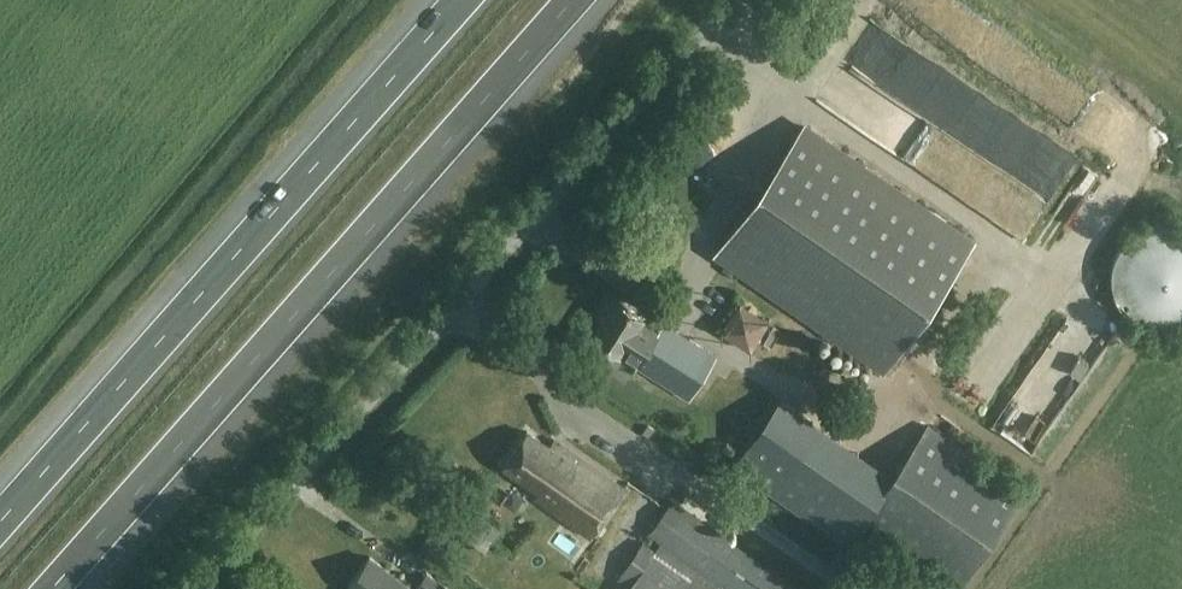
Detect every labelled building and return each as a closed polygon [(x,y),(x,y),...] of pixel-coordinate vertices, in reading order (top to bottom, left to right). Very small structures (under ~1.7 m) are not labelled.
[(886,368),(972,243),(802,125),(715,251),(886,368)] [(1164,222),(1154,224),(1147,225),(1141,228),(1132,234),(1124,241),(1118,250),(1113,264),(1111,270),(1111,281),(1113,289),(1114,295),(1118,303),(1124,311),(1132,319),(1142,325),(1151,329),(1162,331),(1171,330),(1181,328),(1181,225),(1176,223),(1164,222)] [(633,316),(636,311),(609,294),(596,315),(604,320),(594,336),(620,352),(622,350),(639,361),(637,365),(681,393),(690,379),(671,368),(675,361),(683,366),(698,343),(656,316),(650,327),(633,316)] [(780,399),(732,465),(774,496),(822,429),(780,399)] [(952,588),(955,588),(1022,497),(928,428),(860,521),(952,588)] [(550,444),(527,429),(502,466),(540,490),(535,496),(591,535),(624,488),(553,439),(550,444)] [(497,529),(458,501),(446,517),(486,546),(497,529)] [(674,501),(650,535),(660,542),(654,549),(644,541),(618,578),(629,586),(628,588),(796,588),(674,501)] [(370,557),(348,586),(353,588),(413,588),(370,557)] [(417,588),(419,588),(449,588),(427,573),(417,588)]
